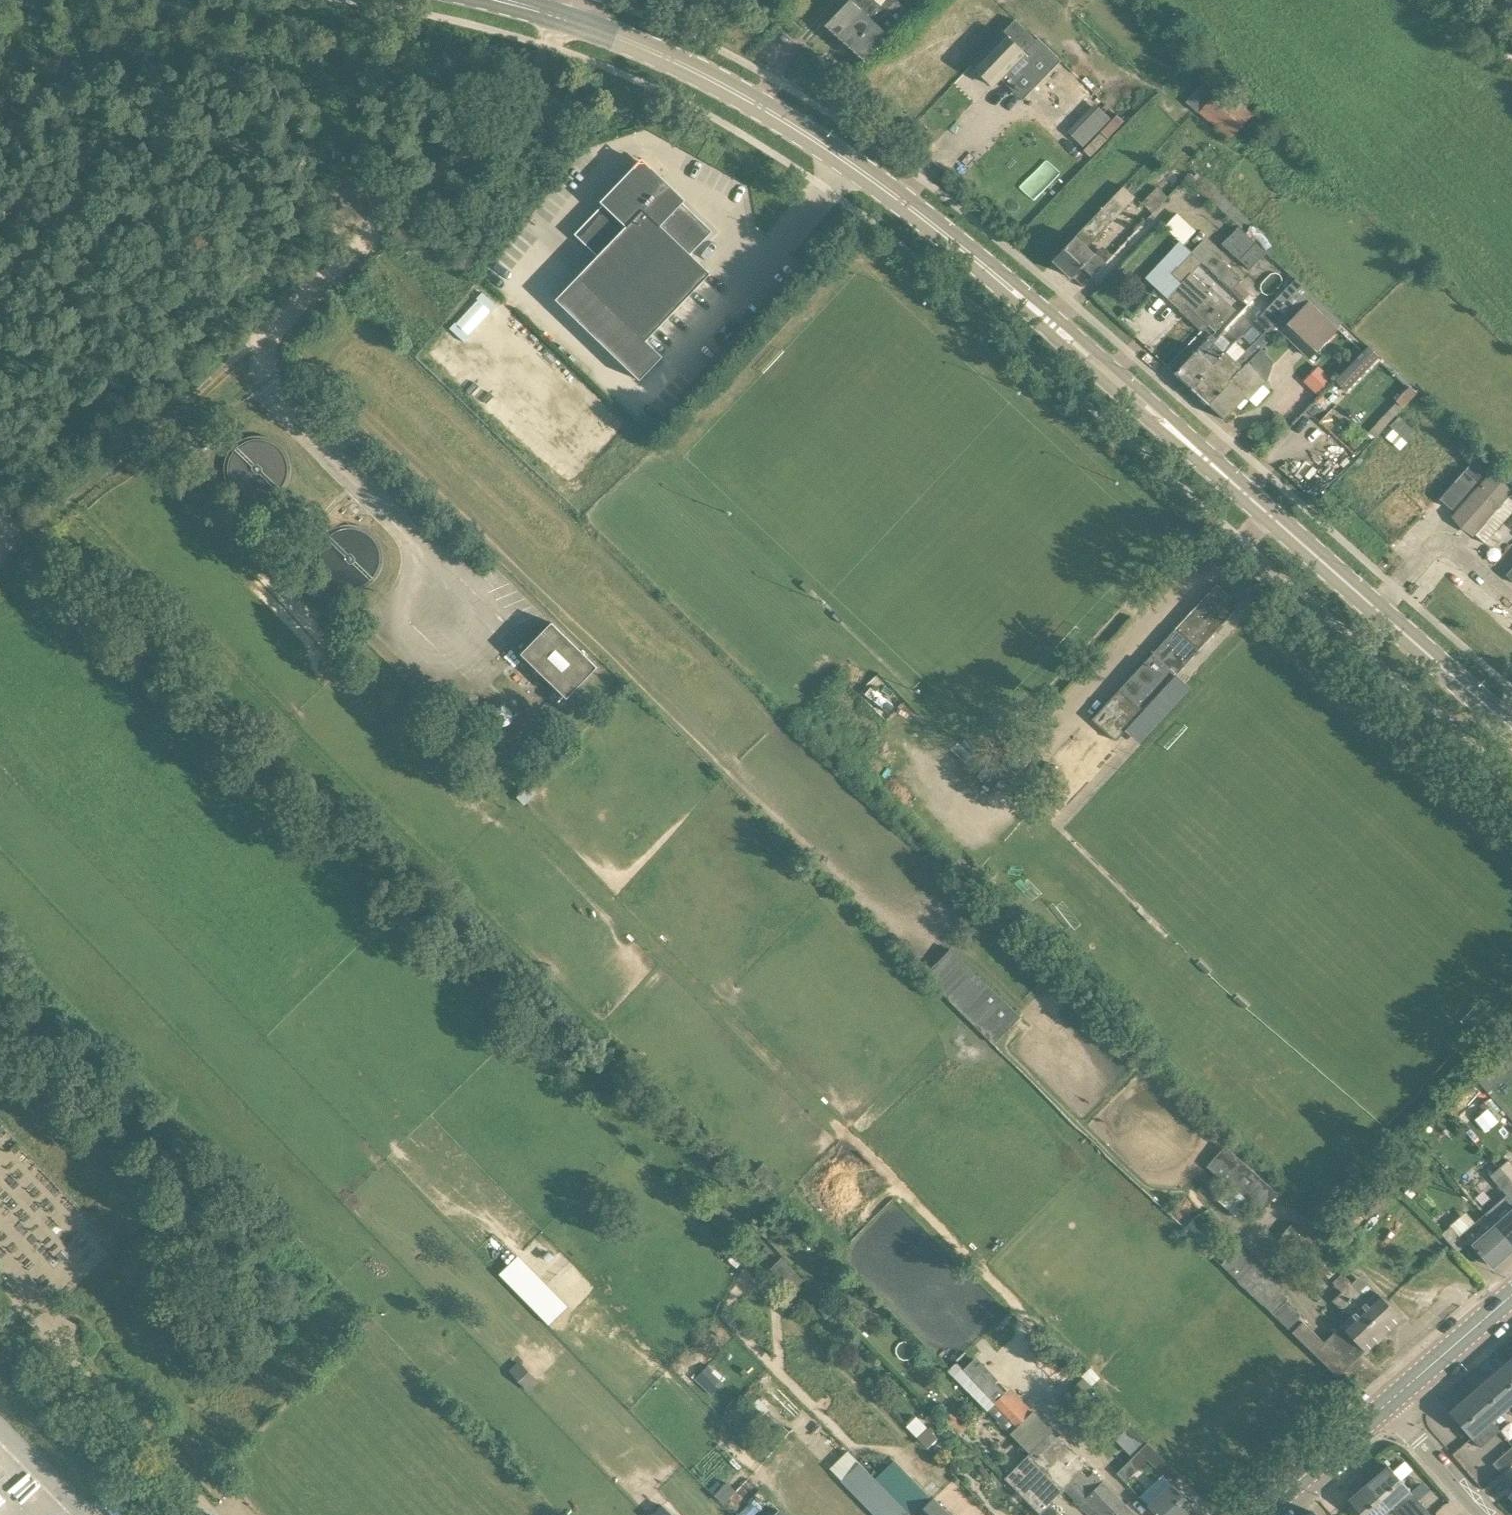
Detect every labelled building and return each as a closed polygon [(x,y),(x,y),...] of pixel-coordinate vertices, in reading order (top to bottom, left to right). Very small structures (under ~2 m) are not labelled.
[(875,0),(849,0),(825,25),(839,39),(875,0)] [(898,2),(896,0),(888,0),(882,6),(875,0),(839,39),(852,51),(898,2)] [(898,2),(852,51),(864,62),(900,24),(893,16),(902,5),(898,2)] [(1031,32),(1017,19),(971,67),(992,87),(1001,77),(1024,100),(1061,61),(1038,39),(1037,40),(1030,33),(1031,32)] [(1222,87),(1199,115),(1230,142),(1254,114),(1222,87)] [(1072,134),(1092,154),(1124,124),(1104,104),(1072,134)] [(1253,119),(1244,130),(1253,137),(1262,127),(1253,119)] [(1021,186),(1035,200),(1062,171),(1047,157),(1021,186)] [(597,257),(577,276),(551,302),(635,384),(661,358),(645,341),(710,274),(690,255),(712,232),(686,207),(682,204),(685,201),(646,163),(638,163),(600,202),(603,206),(600,209),(599,209),(574,235),(597,257)] [(1072,278),(1082,267),(1095,253),(1089,247),(1136,197),(1123,185),(1052,260),(1072,278)] [(1152,214),(1168,197),(1157,187),(1141,203),(1152,214)] [(1273,246),(1250,226),(1244,232),(1238,227),(1223,245),(1251,270),(1264,257),(1273,246)] [(1193,254),(1203,264),(1219,279),(1224,283),(1233,292),(1239,285),(1243,280),(1234,272),(1203,243),(1193,254)] [(1192,255),(1180,244),(1146,280),(1169,301),(1180,312),(1186,305),(1217,334),(1237,313),(1213,289),(1210,292),(1193,276),(1203,264),(1193,254),(1192,255)] [(487,275),(499,284),(522,256),(509,246),(487,275)] [(527,344),(439,256),(418,277),(506,365),(527,344)] [(1339,329),(1344,323),(1297,279),(1265,310),(1264,312),(1274,322),(1237,362),(1226,352),(1224,355),(1191,390),(1209,405),(1261,351),(1280,332),(1310,301),(1339,329)] [(1237,342),(1264,312),(1265,310),(1252,299),(1224,330),(1237,342)] [(1310,360),(1339,329),(1310,301),(1280,332),(1310,360)] [(1224,355),(1208,340),(1176,375),(1191,390),(1224,355)] [(1369,345),(1336,382),(1350,394),(1383,359),(1369,345)] [(1261,351),(1209,405),(1224,420),(1245,399),(1246,400),(1267,378),(1273,362),(1261,351)] [(1359,420),(1370,430),(1409,386),(1398,376),(1359,420)] [(1402,409),(1416,393),(1410,388),(1408,390),(1407,391),(1396,403),(1402,409)] [(1407,443),(1416,433),(1398,417),(1389,427),(1393,430),(1398,435),(1407,443)] [(1386,437),(1391,441),(1398,435),(1393,430),(1386,437)] [(1488,467),(1487,467),(1476,456),(1463,470),(1475,481),(1488,467)] [(1463,470),(1460,473),(1453,481),(1438,498),(1450,509),(1475,481),(1463,470)] [(1454,518),(1480,543),(1511,509),(1511,491),(1495,475),(1454,518)] [(310,516),(301,507),(295,513),(304,522),(310,516)] [(1179,675),(1241,605),(1217,583),(1153,652),(1179,675)] [(566,699),(597,668),(551,623),(521,655),(566,699)] [(1116,742),(1179,675),(1153,652),(1091,719),(1116,742)] [(901,729),(919,710),(879,674),(861,693),(901,729)] [(993,1045),(1021,1017),(950,948),(923,977),(993,1045)] [(1229,1187),(1247,1167),(1225,1148),(1207,1168),(1229,1187)] [(1508,1161),(1499,1168),(1511,1184),(1511,1166),(1508,1161)] [(1277,1193),(1247,1167),(1229,1187),(1246,1202),(1259,1213),(1277,1193)] [(1499,1168),(1490,1176),(1506,1196),(1484,1215),(1511,1246),(1511,1184),(1499,1168)] [(1357,1210),(1366,1219),(1390,1197),(1382,1188),(1357,1210)] [(1415,1195),(1409,1188),(1404,1193),(1409,1199),(1415,1195)] [(731,1214),(724,1208),(720,1212),(727,1218),(731,1214)] [(1345,1236),(1362,1219),(1355,1212),(1338,1229),(1345,1236)] [(1461,1234),(1476,1222),(1468,1213),(1454,1225),(1461,1234)] [(1511,1250),(1511,1246),(1484,1215),(1459,1237),(1451,1227),(1441,1236),(1456,1253),(1470,1241),(1492,1268),(1511,1250)] [(1321,1269),(1332,1257),(1293,1223),(1282,1235),(1321,1269)] [(486,1254),(550,1323),(569,1306),(504,1237),(486,1254)] [(1237,1245),(1237,1244),(1219,1262),(1337,1376),(1381,1335),(1342,1292),(1332,1301),(1347,1315),(1322,1339),(1296,1316),(1299,1313),(1285,1300),(1288,1298),(1281,1290),(1283,1289),(1279,1285),(1281,1284),(1237,1245)] [(802,1280),(780,1259),(769,1270),(792,1291),(802,1280)] [(1342,1292),(1381,1335),(1399,1319),(1376,1294),(1377,1293),(1360,1276),(1352,1284),(1342,1274),(1333,1283),(1342,1292)] [(977,1357),(962,1371),(984,1393),(996,1383),(999,1380),(977,1357)] [(1487,1379),(1509,1405),(1511,1402),(1511,1369),(1506,1363),(1487,1379)] [(707,1364),(696,1380),(713,1391),(724,1375),(707,1364)] [(1487,1379),(1468,1396),(1490,1421),(1509,1405),(1487,1379)] [(1081,1413),(1097,1398),(1079,1381),(1064,1396),(1081,1413)] [(1011,1434),(1027,1416),(1005,1393),(995,1403),(995,1404),(988,1411),(1011,1434)] [(1468,1396),(1448,1413),(1470,1438),(1480,1449),(1500,1432),(1490,1421),(1468,1396)] [(906,1426),(917,1437),(927,1428),(916,1417),(906,1426)] [(800,1434),(810,1424),(805,1418),(795,1428),(800,1434)] [(1130,1456),(1144,1442),(1129,1426),(1115,1440),(1130,1456)] [(934,1431),(931,1427),(928,1429),(927,1428),(917,1437),(928,1448),(938,1438),(932,1433),(934,1431)] [(947,1440),(953,1434),(947,1427),(940,1434),(947,1440)] [(787,1436),(780,1430),(760,1452),(768,1458),(787,1436)] [(1057,1439),(1035,1462),(1063,1490),(1089,1514),(1134,1514),(1093,1474),(1088,1479),(1081,1471),(1085,1467),(1057,1439)] [(1146,1461),(1170,1484),(1178,1476),(1147,1444),(1138,1454),(1146,1461)] [(1493,1464),(1502,1474),(1511,1466),(1511,1447),(1493,1464)] [(1063,1490),(1035,1462),(1028,1455),(1004,1479),(1040,1514),(1060,1514),(1049,1504),(1063,1490)] [(874,1514),(908,1514),(858,1464),(841,1481),(874,1514)] [(1369,1483),(1391,1509),(1397,1514),(1430,1514),(1388,1466),(1369,1483)] [(948,1504),(956,1495),(952,1492),(957,1487),(949,1481),(937,1496),(948,1504)] [(1349,1501),(1361,1514),(1397,1514),(1391,1509),(1369,1483),(1349,1501)] [(1170,1484),(1147,1506),(1156,1514),(1185,1514),(1193,1507),(1170,1484)] [(933,1497),(915,1514),(951,1514),(933,1497)] [(665,1503),(652,1514),(677,1514),(665,1503)]
